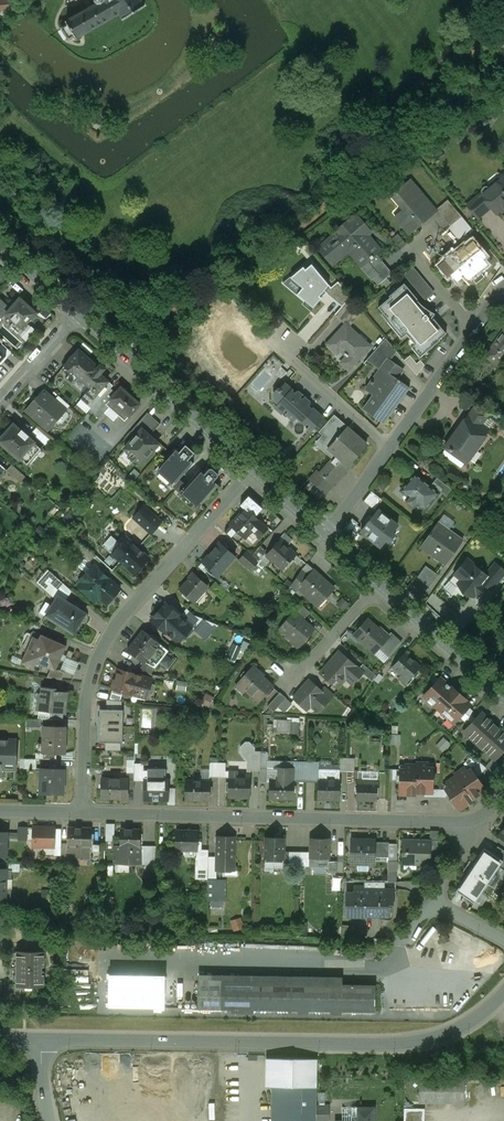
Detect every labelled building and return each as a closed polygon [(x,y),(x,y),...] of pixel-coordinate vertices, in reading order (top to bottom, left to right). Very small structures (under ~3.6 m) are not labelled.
[(9,0),(0,0),(0,11),(12,3),(9,0)] [(66,22),(68,25),(74,35),(77,38),(120,14),(123,19),(145,6),(141,0),(95,0),(95,1),(98,3),(66,22)] [(68,25),(60,29),(67,40),(74,35),(68,25)] [(502,177),(489,188),(488,187),(486,187),(484,187),(482,188),(481,189),(481,191),(481,193),(482,194),(480,195),(490,207),(495,213),(502,208),(503,209),(503,179),(502,177)] [(435,211),(410,181),(394,195),(405,208),(401,211),(405,215),(398,220),(409,233),(435,211)] [(480,195),(468,206),(478,218),(490,207),(480,195)] [(447,200),(435,210),(449,226),(461,217),(447,200)] [(352,219),(334,233),(339,240),(332,246),(328,241),(319,248),(332,264),(348,250),(361,265),(367,261),(367,262),(376,254),(380,251),(364,232),(367,229),(357,217),(353,220),(352,219)] [(465,246),(464,245),(460,248),(457,243),(453,246),(456,251),(453,254),(451,252),(444,258),(446,260),(438,266),(447,277),(451,274),(456,280),(462,275),(468,281),(487,265),(482,258),(485,256),(473,240),(465,246)] [(322,273),(304,252),(291,263),(298,272),(290,278),(295,284),(292,287),(299,295),(297,297),(309,312),(323,300),(317,293),(324,287),(329,283),(326,280),(321,274),(322,273)] [(376,254),(367,262),(367,261),(361,265),(378,285),(392,273),(376,254)] [(350,297),(332,275),(326,280),(329,283),(324,287),(341,307),(350,297)] [(446,305),(436,313),(419,301),(406,284),(391,296),(392,297),(380,307),(385,313),(383,314),(402,337),(408,333),(417,344),(413,347),(422,357),(442,340),(441,339),(447,334),(445,331),(458,321),(446,305)] [(363,312),(350,297),(341,307),(335,315),(345,324),(346,324),(349,327),(363,312)] [(20,298),(17,301),(16,301),(10,308),(5,314),(6,315),(14,322),(10,326),(18,333),(37,313),(34,311),(34,309),(32,307),(30,307),(27,304),(26,302),(24,300),(22,300),(20,298)] [(0,299),(0,318),(2,320),(6,315),(5,314),(10,308),(0,299)] [(349,327),(346,324),(345,324),(327,345),(337,354),(340,351),(345,355),(344,359),(340,363),(348,370),(370,347),(349,327)] [(485,356),(498,366),(503,357),(503,330),(485,356)] [(396,352),(385,339),(373,353),(382,359),(384,357),(390,361),(396,352)] [(0,349),(0,365),(8,356),(0,349)] [(79,350),(62,369),(69,375),(71,377),(74,373),(79,377),(84,382),(98,367),(79,350)] [(425,364),(415,351),(404,360),(414,373),(425,364)] [(383,364),(376,375),(377,376),(367,390),(374,395),(364,408),(372,413),(371,414),(383,422),(408,387),(399,381),(400,381),(398,380),(396,379),(403,370),(390,361),(384,357),(382,359),(380,362),(383,364)] [(106,368),(101,364),(98,367),(84,382),(91,388),(87,393),(98,402),(104,395),(100,391),(109,381),(101,374),(106,368)] [(71,377),(69,375),(66,379),(72,384),(79,377),(74,373),(71,377)] [(109,381),(100,391),(104,395),(111,388),(113,385),(109,381)] [(296,392),(295,393),(285,384),(279,391),(277,389),(273,394),(273,400),(279,406),(281,404),(288,412),(286,415),(292,420),(295,420),(309,404),(309,402),(298,392),(296,392)] [(140,404),(121,387),(116,393),(111,399),(111,400),(130,416),(140,404)] [(92,408),(90,411),(99,419),(110,407),(107,405),(111,400),(111,399),(116,393),(111,388),(104,395),(98,402),(92,408)] [(54,401),(43,391),(26,410),(49,430),(65,411),(54,401)] [(98,402),(87,393),(81,399),(92,408),(98,402)] [(70,406),(58,396),(54,401),(65,411),(70,406)] [(130,416),(111,400),(107,405),(110,407),(125,421),(130,416)] [(488,416),(476,407),(469,416),(481,425),(488,416)] [(323,417),(312,408),(301,421),(304,424),(306,424),(312,429),(323,417)] [(134,428),(131,432),(136,436),(142,429),(150,436),(160,424),(147,413),(134,428)] [(481,425),(469,416),(464,423),(483,437),(488,430),(481,425)] [(339,426),(331,419),(320,431),(324,435),(317,444),(326,452),(332,446),(339,453),(351,463),(366,446),(346,428),(341,424),(339,426)] [(464,423),(463,422),(446,446),(447,446),(466,460),(467,461),(484,437),(483,437),(464,423)] [(128,423),(119,433),(125,438),(131,432),(134,428),(128,423)] [(13,425),(0,440),(0,443),(19,459),(24,454),(34,443),(29,439),(30,437),(20,428),(19,430),(13,425)] [(50,440),(36,428),(32,433),(45,445),(43,443),(47,438),(49,440),(50,440)] [(136,436),(124,449),(141,464),(159,444),(150,436),(142,429),(136,436)] [(34,443),(24,454),(31,461),(41,449),(34,443)] [(175,447),(154,470),(173,487),(193,463),(189,459),(194,453),(185,445),(180,451),(175,447)] [(466,460),(447,446),(442,453),(461,467),(466,460)] [(339,453),(321,474),(318,472),(310,480),(324,493),(351,463),(339,453)] [(31,461),(24,454),(19,459),(26,466),(31,461)] [(496,475),(503,480),(503,463),(496,475)] [(25,477),(12,465),(7,471),(20,483),(25,477)] [(200,469),(179,493),(198,509),(218,486),(214,481),(218,476),(218,474),(212,469),(209,469),(205,474),(200,469)] [(430,486),(414,474),(401,491),(408,497),(406,500),(414,507),(417,504),(425,510),(438,493),(430,486)] [(437,478),(430,486),(438,493),(439,492),(446,497),(451,489),(437,478)] [(245,509),(255,518),(263,509),(249,496),(241,506),(245,509)] [(161,522),(144,506),(133,518),(151,534),(161,522)] [(179,521),(166,509),(160,516),(173,528),(179,521)] [(245,509),(230,525),(230,526),(243,537),(244,538),(251,531),(252,530),(252,531),(260,522),(255,518),(245,509)] [(379,513),(366,529),(386,545),(399,529),(379,513)] [(260,522),(252,531),(252,530),(251,531),(259,537),(267,529),(260,522)] [(462,539),(439,523),(423,544),(434,551),(431,555),(444,564),(462,539)] [(243,537),(230,526),(225,532),(238,544),(243,537)] [(148,558),(127,539),(113,554),(134,573),(148,558)] [(81,543),(77,540),(72,545),(76,548),(81,543)] [(296,555),(280,540),(267,555),(283,569),(296,555)] [(95,556),(81,543),(76,548),(74,550),(84,559),(89,563),(95,556)] [(220,543),(202,563),(218,576),(220,574),(224,569),(235,556),(220,543)] [(260,546),(251,556),(257,561),(266,551),(260,546)] [(251,556),(246,551),(239,560),(251,571),(259,562),(257,561),(251,556)] [(89,563),(84,559),(78,566),(86,573),(92,567),(89,563)] [(485,575),(467,560),(455,574),(462,580),(458,584),(472,596),(475,592),(477,594),(483,587),(481,585),(483,583),(488,577),(485,575)] [(485,575),(488,577),(483,583),(491,590),(503,574),(503,571),(495,563),(485,575)] [(112,582),(94,565),(86,573),(80,581),(81,583),(78,586),(95,602),(98,598),(106,605),(107,604),(110,604),(113,600),(113,597),(120,589),(117,586),(118,586),(113,582),(112,582)] [(425,566),(416,578),(428,587),(437,574),(425,566)] [(72,591),(48,570),(36,583),(52,597),(58,590),(61,592),(68,597),(72,591)] [(326,582),(314,571),(314,570),(308,577),(298,587),(299,588),(302,591),(301,591),(308,597),(309,597),(316,604),(323,596),(325,599),(332,591),(324,584),(326,582)] [(308,577),(302,571),(301,571),(291,586),(297,590),(299,588),(298,587),(308,577)] [(193,573),(188,578),(189,579),(180,590),(197,606),(198,606),(194,602),(208,586),(193,573)] [(226,592),(215,583),(210,589),(221,598),(226,592)] [(86,613),(58,596),(52,606),(51,607),(56,610),(50,619),(73,633),(80,622),(82,622),(84,622),(86,621),(87,619),(87,617),(87,615),(85,614),(86,613)] [(344,610),(351,603),(344,597),(338,604),(344,610)] [(166,603),(151,620),(166,633),(167,632),(180,617),(181,616),(180,616),(166,603)] [(310,612),(301,604),(294,613),(303,620),(310,612)] [(49,605),(44,606),(42,608),(42,612),(44,615),(50,619),(56,610),(51,607),(52,606),(49,605)] [(208,621),(194,615),(186,609),(180,616),(181,616),(180,617),(192,628),(191,628),(197,633),(208,621)] [(303,620),(294,613),(280,629),(294,641),(296,638),(302,643),(311,632),(305,627),(308,624),(303,620)] [(180,617),(167,632),(176,640),(181,640),(191,628),(192,628),(180,617)] [(387,637),(367,619),(354,634),(374,653),(382,645),(393,655),(401,645),(389,635),(387,637)] [(159,643),(143,630),(127,650),(144,663),(159,644),(159,643)] [(66,646),(41,635),(37,644),(35,645),(33,649),(34,651),(33,652),(32,652),(31,653),(30,653),(29,654),(26,652),(21,664),(33,669),(36,663),(50,669),(55,672),(56,669),(66,646)] [(159,644),(144,663),(155,669),(169,651),(159,644)] [(171,651),(162,661),(169,668),(178,658),(171,651)] [(340,653),(321,674),(336,687),(346,675),(354,682),(362,673),(363,673),(358,669),(356,667),(357,667),(340,653)] [(420,667),(405,653),(392,667),(408,681),(420,667)] [(376,675),(363,664),(358,669),(363,673),(362,673),(372,681),(376,675)] [(253,666),(236,685),(236,686),(238,684),(259,702),(273,686),(263,677),(264,676),(253,666)] [(408,681),(392,667),(387,672),(397,680),(399,678),(405,684),(408,681)] [(56,669),(55,672),(50,669),(47,678),(62,680),(65,672),(56,669)] [(135,674),(119,670),(116,680),(114,680),(111,689),(129,694),(137,696),(137,694),(147,697),(151,681),(142,678),(142,677),(135,675),(135,674)] [(346,675),(336,687),(338,689),(345,680),(351,685),(354,682),(346,675)] [(439,678),(424,696),(428,700),(427,701),(432,706),(433,705),(442,713),(441,714),(447,719),(448,718),(454,723),(470,705),(464,700),(465,699),(452,687),(446,682),(445,683),(439,678)] [(320,691),(309,682),(294,699),(305,709),(310,703),(319,711),(330,699),(329,699),(328,700),(320,693),(321,692),(320,691)] [(334,694),(324,686),(320,691),(321,692),(320,693),(328,700),(329,699),(334,694)] [(56,688),(41,687),(39,711),(49,712),(63,713),(66,714),(66,708),(64,708),(66,693),(68,693),(68,692),(56,691),(56,688)] [(280,692),(267,706),(274,712),(286,698),(280,692)] [(122,701),(107,700),(107,709),(122,710),(122,701)] [(107,709),(100,709),(100,720),(100,726),(123,726),(124,710),(122,710),(107,709)] [(471,723),(465,731),(469,734),(468,735),(474,741),(491,722),(481,713),(476,719),(471,723)] [(476,719),(471,714),(466,719),(471,723),(476,719)] [(41,720),(26,719),(25,727),(41,728),(41,720)] [(287,720),(277,720),(276,732),(287,732),(287,720)] [(501,731),(491,722),(474,741),(484,750),(501,731)] [(65,727),(44,726),(43,744),(45,744),(45,752),(43,752),(43,753),(56,753),(65,753),(65,727)] [(123,726),(100,726),(99,731),(99,742),(106,743),(121,743),(123,743),(123,726)] [(484,750),(491,756),(492,755),(496,758),(503,749),(503,734),(501,731),(484,750)] [(445,737),(439,745),(446,751),(452,742),(445,737)] [(0,740),(0,766),(0,771),(2,771),(2,769),(15,770),(16,740),(0,740)] [(249,742),(245,742),(240,747),(240,752),(247,761),(247,764),(250,764),(251,751),(254,751),(255,747),(249,742)] [(121,743),(106,743),(106,750),(121,751),(121,743)] [(254,751),(251,751),(250,764),(250,771),(260,771),(260,768),(260,751),(254,751)] [(37,759),(24,759),(24,769),(37,769),(37,759)] [(305,762),(293,761),(293,768),(293,781),(305,782),(305,762)] [(319,762),(305,762),(305,782),(318,782),(318,779),(319,769),(319,762)] [(144,763),(135,763),(134,781),(145,781),(145,780),(148,780),(148,770),(144,770),(144,763)] [(218,763),(210,763),(209,777),(218,778),(218,763)] [(226,763),(218,763),(218,778),(229,778),(229,777),(229,772),(226,771),(226,763)] [(416,765),(405,765),(404,770),(400,769),(399,794),(416,795),(416,793),(432,793),(433,768),(428,768),(428,763),(416,763),(416,765)] [(497,764),(490,771),(496,776),(501,768),(497,764)] [(64,769),(41,768),(40,793),(63,794),(64,769)] [(166,769),(148,768),(148,770),(148,780),(166,781),(166,769)] [(293,768),(279,768),(279,781),(293,781),(293,768)] [(465,768),(455,775),(456,776),(446,783),(449,787),(445,789),(459,810),(473,800),(472,798),(485,790),(471,769),(467,771),(465,768)] [(229,777),(229,778),(228,797),(250,797),(250,775),(238,775),(238,778),(229,777)] [(127,779),(102,778),(101,798),(128,799),(128,781),(128,779),(127,779)] [(340,780),(318,779),(318,782),(318,799),(339,799),(340,780)] [(148,780),(145,780),(145,781),(145,799),(168,800),(168,781),(166,781),(148,780)] [(210,781),(186,781),(185,800),(210,800),(210,781)] [(279,781),(270,781),(270,798),(293,798),(293,781),(279,781)] [(377,783),(357,783),(356,800),(376,801),(377,783)] [(107,823),(107,840),(115,841),(116,823),(107,823)] [(27,827),(19,827),(18,839),(26,840),(27,827)] [(55,828),(33,828),(33,847),(54,847),(54,843),(55,829),(55,828)] [(91,829),(68,828),(68,846),(76,846),(90,847),(91,844),(91,829)] [(140,830),(120,830),(120,846),(120,847),(140,848),(140,846),(140,830)] [(198,831),(176,831),(175,850),(197,850),(198,831)] [(234,837),(217,837),(217,858),(217,867),(234,867),(234,837)] [(284,838),(265,837),(265,859),(274,859),(274,862),(284,862),(284,838)] [(329,839),(310,838),(310,852),(310,858),(329,859),(329,839)] [(365,840),(354,839),(353,854),(351,856),(351,861),(354,863),(358,864),(358,871),(368,871),(368,862),(374,862),(374,857),(374,842),(374,840),(373,840),(373,842),(367,842),(365,840)] [(430,841),(402,841),(402,863),(430,864),(430,859),(430,846),(430,841)] [(389,842),(374,842),(374,857),(388,857),(389,842)] [(105,844),(91,844),(90,847),(90,858),(90,862),(105,863),(105,844)] [(90,847),(76,846),(76,857),(90,858),(90,847)] [(140,846),(140,848),(120,847),(120,846),(115,846),(115,863),(117,863),(117,864),(118,864),(118,863),(139,864),(138,865),(155,865),(155,862),(142,862),(143,846),(140,846)] [(156,846),(143,846),(142,862),(155,862),(156,846)] [(499,866),(503,870),(503,851),(497,847),(492,854),(503,861),(499,866)] [(484,848),(456,891),(474,903),(488,883),(494,873),(499,866),(503,861),(492,854),(484,848)] [(300,851),(288,851),(288,866),(300,866),(300,851)] [(310,852),(300,851),(300,866),(310,866),(310,858),(310,852)] [(208,857),(200,856),(199,870),(208,871),(208,858),(208,857)] [(217,858),(208,858),(208,871),(208,882),(217,882),(217,880),(217,871),(217,867),(217,858)] [(329,859),(310,858),(310,866),(328,867),(329,867),(329,861),(329,859)] [(338,873),(338,861),(329,861),(329,867),(328,867),(328,873),(338,873)] [(396,861),(388,861),(388,882),(396,882),(396,861)] [(494,873),(488,883),(494,887),(500,877),(494,873)] [(226,880),(217,880),(217,882),(217,883),(222,888),(222,899),(207,899),(207,901),(226,901),(226,880)] [(217,882),(208,882),(207,899),(222,899),(222,888),(217,883),(217,882)] [(383,882),(365,882),(364,887),(365,887),(365,891),(382,891),(383,882)] [(354,893),(346,893),(346,915),(365,915),(365,891),(365,887),(364,887),(354,887),(354,893)] [(382,891),(365,891),(365,915),(388,915),(388,909),(393,909),(393,891),(382,891)] [(71,918),(59,917),(59,931),(64,931),(64,926),(70,926),(71,918)] [(243,918),(233,920),(235,930),(245,928),(243,918)] [(355,926),(342,925),(341,945),(354,945),(355,926)] [(43,951),(18,951),(17,986),(43,987),(43,951)] [(110,974),(109,1005),(165,1005),(165,975),(110,974)] [(375,985),(198,982),(198,1007),(220,1009),(375,1012),(375,985)] [(317,1059),(273,1059),(272,1086),(282,1087),(288,1087),(288,1086),(316,1087),(317,1059)] [(464,1081),(420,1081),(420,1102),(464,1103),(464,1081)] [(288,1086),(288,1087),(288,1105),(287,1120),(316,1120),(316,1107),(316,1087),(288,1086)] [(274,1105),(273,1120),(281,1120),(287,1120),(288,1105),(274,1105)] [(316,1107),(316,1120),(328,1120),(328,1107),(316,1107)] [(352,1108),(352,1120),(374,1120),(374,1108),(352,1108)] [(404,1108),(404,1120),(424,1120),(425,1109),(404,1108)]
